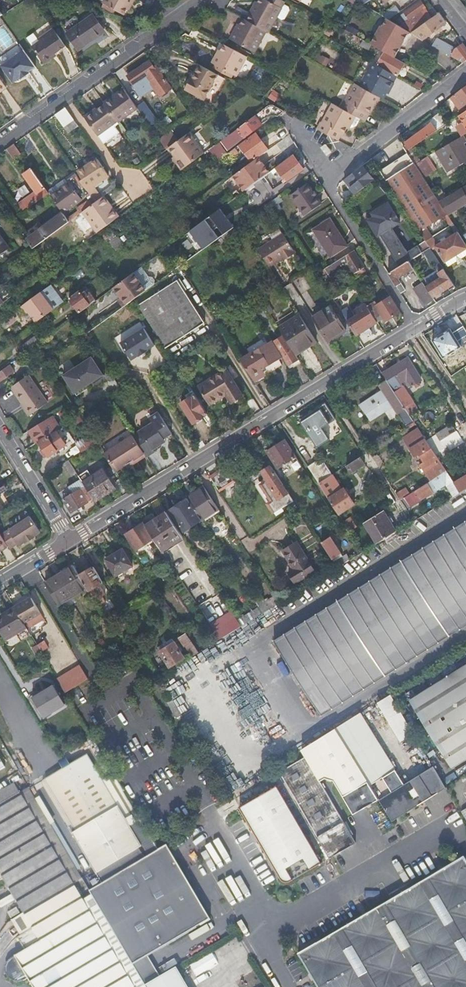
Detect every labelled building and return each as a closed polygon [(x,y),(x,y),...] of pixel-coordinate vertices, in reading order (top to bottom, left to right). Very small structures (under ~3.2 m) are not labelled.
[(135,0),(105,0),(104,1),(103,3),(124,15),(127,9),(130,4),(132,5),(135,0)] [(246,20),(267,31),(269,32),(277,17),(282,8),(269,0),(260,0),(259,2),(257,6),(254,5),(246,20)] [(421,1),(401,15),(405,22),(400,26),(409,32),(411,33),(433,17),(421,1)] [(383,10),(371,3),(368,7),(380,15),(383,10)] [(289,7),(284,4),(282,8),(277,17),(282,20),(285,19),(290,10),(289,7)] [(401,12),(396,5),(382,15),(387,19),(389,19),(389,20),(401,12)] [(440,13),(413,33),(424,39),(447,23),(440,13)] [(103,28),(94,14),(67,33),(79,50),(94,39),(92,36),(103,28)] [(246,20),(243,18),(240,25),(235,33),(233,32),(230,39),(255,53),(267,31),(246,20)] [(412,33),(411,33),(409,32),(400,26),(389,20),(389,19),(387,19),(382,26),(381,25),(380,27),(378,28),(375,32),(376,35),(371,44),(385,52),(395,57),(402,45),(405,46),(412,33)] [(358,31),(352,27),(350,32),(356,35),(358,31)] [(106,31),(103,28),(92,36),(94,39),(106,31)] [(66,46),(53,29),(40,39),(41,41),(33,47),(45,64),(54,58),(52,56),(66,46)] [(437,38),(433,45),(451,56),(463,63),(464,63),(465,61),(465,46),(463,43),(457,49),(437,38)] [(248,57),(225,44),(221,51),(219,55),(217,54),(212,63),(215,64),(234,75),(237,76),(248,57)] [(36,67),(24,50),(2,66),(14,83),(21,78),(22,79),(30,73),(29,72),(36,67)] [(397,76),(405,63),(395,57),(385,52),(377,65),(397,76)] [(329,61),(316,54),(314,59),(327,66),(329,61)] [(155,68),(151,61),(128,76),(137,90),(150,81),(161,96),(172,89),(157,66),(155,68)] [(369,70),(360,86),(381,97),(383,99),(387,93),(389,88),(391,89),(395,83),(394,82),(397,76),(377,65),(372,62),(367,69),(369,70)] [(232,78),(234,75),(215,64),(213,68),(232,78)] [(219,75),(200,65),(195,74),(196,74),(194,78),(193,77),(192,77),(185,89),(205,100),(219,75)] [(360,118),(365,121),(372,109),(374,105),(376,106),(381,97),(360,86),(355,84),(346,101),(345,101),(341,108),(356,116),(360,118)] [(454,95),(464,108),(465,107),(465,86),(454,95)] [(136,105),(123,88),(116,93),(117,95),(105,104),(117,121),(118,122),(138,108),(136,105)] [(280,95),(273,91),(269,96),(276,101),(280,95)] [(464,108),(454,95),(451,98),(461,110),(464,108)] [(151,111),(143,100),(136,105),(138,108),(143,116),(151,111)] [(448,107),(445,102),(437,108),(441,112),(441,113),(448,107)] [(92,111),(85,117),(98,136),(117,121),(105,104),(97,110),(93,113),(92,111)] [(318,129),(339,140),(342,134),(343,135),(347,128),(350,123),(352,124),(356,116),(341,108),(333,104),(322,123),(321,123),(318,129)] [(255,116),(222,141),(229,150),(244,138),(262,124),(260,122),(266,118),(268,117),(273,115),(278,116),(284,111),(273,105),(269,106),(255,116)] [(69,134),(79,126),(66,107),(56,115),(69,134)] [(159,121),(151,111),(143,116),(150,126),(159,121)] [(459,116),(463,123),(456,127),(462,136),(465,134),(465,111),(459,116)] [(441,113),(441,112),(434,117),(442,127),(448,123),(441,113)] [(356,127),(360,118),(356,116),(352,124),(350,123),(347,128),(349,129),(356,127)] [(442,127),(434,117),(424,124),(426,128),(432,123),(437,130),(442,127)] [(412,148),(437,130),(432,123),(426,128),(413,138),(411,135),(405,140),(407,142),(405,143),(407,145),(409,149),(412,148)] [(159,139),(167,149),(169,148),(177,142),(169,132),(159,139)] [(204,153),(189,133),(177,142),(169,148),(175,157),(177,155),(180,159),(176,162),(182,170),(204,153)] [(269,150),(256,133),(240,145),(252,162),(259,157),(269,150)] [(457,148),(463,144),(465,142),(465,141),(463,136),(436,151),(448,172),(465,162),(457,148)] [(222,147),(219,143),(211,149),(214,153),(222,147)] [(15,158),(21,154),(15,144),(8,148),(15,158)] [(332,152),(326,144),(322,148),(327,155),(332,152)] [(457,148),(465,162),(465,148),(463,144),(457,148)] [(407,151),(404,147),(395,153),(396,154),(377,166),(382,174),(426,241),(454,224),(448,215),(439,201),(424,178),(415,164),(407,151)] [(412,148),(409,149),(407,151),(415,164),(420,161),(412,148)] [(306,172),(293,154),(276,168),(278,171),(284,179),(283,180),(287,186),(306,172)] [(436,169),(428,156),(415,164),(424,178),(436,169)] [(270,172),(259,157),(252,162),(233,176),(245,191),(246,190),(270,172)] [(80,181),(83,185),(96,202),(102,197),(104,196),(120,184),(116,178),(110,182),(112,185),(100,194),(96,188),(94,185),(102,180),(109,176),(97,160),(79,171),(83,178),(80,181)] [(374,180),(363,166),(345,179),(356,194),(374,180)] [(50,194),(32,168),(24,174),(36,191),(42,199),(50,194)] [(52,196),(64,212),(82,200),(76,191),(83,185),(80,181),(74,172),(65,178),(69,184),(52,196)] [(251,197),(259,191),(263,188),(276,178),(273,174),(271,172),(270,172),(246,190),(251,197)] [(65,178),(48,190),(52,196),(69,184),(65,178)] [(322,204),(307,183),(291,195),(306,216),(322,204)] [(439,201),(448,215),(465,204),(465,185),(439,201)] [(263,188),(259,191),(263,197),(268,194),(263,188)] [(42,199),(36,191),(22,201),(28,209),(41,200),(42,199)] [(54,200),(50,194),(42,199),(41,200),(45,206),(54,200)] [(113,208),(104,196),(102,197),(111,209),(113,208)] [(102,197),(96,202),(88,208),(83,212),(98,233),(120,216),(113,208),(111,209),(102,197)] [(276,206),(272,200),(266,205),(270,211),(276,206)] [(22,201),(18,204),(23,212),(28,209),(22,201)] [(88,208),(85,203),(76,209),(78,211),(80,214),(83,212),(88,208)] [(379,234),(399,267),(409,260),(411,259),(421,253),(417,246),(406,252),(390,227),(399,222),(387,203),(370,213),(373,217),(367,221),(377,236),(379,234)] [(80,214),(78,211),(70,216),(73,219),(80,214)] [(38,224),(24,235),(34,248),(69,222),(63,213),(41,229),(38,224)] [(348,246),(330,219),(314,230),(331,257),(348,246)] [(245,228),(241,222),(221,236),(224,241),(226,243),(245,228)] [(426,241),(430,248),(431,249),(435,246),(449,266),(465,256),(465,245),(458,232),(459,231),(454,224),(426,241)] [(118,235),(114,230),(107,236),(111,240),(118,235)] [(296,253),(283,234),(259,250),(269,267),(282,259),(283,261),(296,253)] [(0,235),(0,254),(9,248),(0,235)] [(125,245),(118,235),(110,241),(117,251),(125,245)] [(226,243),(224,241),(219,244),(225,252),(230,249),(226,243)] [(411,259),(409,260),(413,266),(429,256),(434,264),(439,261),(431,249),(430,248),(421,253),(411,259)] [(364,268),(354,251),(347,255),(325,268),(328,274),(331,278),(337,274),(350,266),(355,273),(364,268)] [(158,258),(150,264),(156,271),(164,265),(158,258)] [(399,267),(388,273),(401,294),(406,291),(398,278),(414,268),(413,266),(409,260),(399,267)] [(350,276),(355,273),(350,266),(337,274),(339,278),(347,273),(350,276)] [(142,267),(134,273),(147,290),(155,284),(155,280),(153,277),(149,277),(142,267)] [(325,268),(318,273),(323,282),(326,280),(324,276),(328,274),(325,268)] [(366,271),(364,268),(355,273),(357,277),(366,271)] [(454,284),(444,269),(439,273),(442,278),(426,287),(428,289),(433,297),(454,284)] [(134,273),(114,288),(121,298),(122,299),(123,298),(127,304),(147,290),(134,273)] [(178,280),(138,305),(166,348),(205,323),(178,280)] [(365,280),(356,286),(359,291),(368,285),(365,280)] [(426,287),(423,282),(414,289),(421,299),(419,300),(423,306),(434,299),(433,297),(428,289),(426,287)] [(64,302),(51,285),(22,306),(26,311),(27,310),(31,314),(36,322),(64,302)] [(97,300),(86,286),(81,291),(80,290),(69,298),(80,313),(97,300)] [(344,286),(330,294),(334,300),(347,292),(344,286)] [(400,313),(390,297),(378,305),(376,301),(368,306),(378,322),(384,318),(386,321),(400,313)] [(122,299),(121,298),(118,300),(123,307),(127,304),(123,298),(122,299)] [(339,308),(356,336),(378,322),(368,306),(366,303),(356,310),(359,314),(353,318),(346,304),(339,308)] [(347,331),(332,306),(313,317),(325,336),(333,332),(336,337),(347,331)] [(314,337),(300,315),(279,328),(284,335),(296,355),(306,348),(304,344),(314,337)] [(121,344),(132,361),(140,356),(140,357),(148,352),(147,351),(155,346),(144,329),(121,344)] [(461,347),(450,329),(433,340),(444,358),(461,347)] [(336,337),(333,332),(325,336),(329,341),(336,337)] [(274,341),(288,366),(292,363),(294,367),(301,363),(299,359),(296,355),(284,335),(274,341)] [(40,343),(35,336),(18,349),(23,355),(40,343)] [(317,342),(314,337),(304,344),(306,348),(317,342)] [(283,357),(272,340),(241,360),(253,378),(264,371),(263,369),(283,357)] [(95,355),(67,374),(80,392),(107,372),(95,355)] [(408,358),(383,374),(387,380),(404,406),(413,400),(402,382),(407,379),(412,386),(421,380),(408,358)] [(11,362),(16,372),(23,369),(19,359),(11,362)] [(10,365),(0,372),(0,381),(1,382),(15,372),(10,365)] [(209,405),(226,394),(229,392),(235,401),(244,396),(227,369),(198,387),(209,405)] [(267,375),(264,371),(253,378),(255,382),(267,375)] [(48,403),(29,375),(11,387),(23,403),(21,404),(29,416),(48,403)] [(404,406),(387,380),(378,385),(382,391),(361,405),(371,421),(393,406),(407,427),(414,422),(410,415),(404,406)] [(208,413),(193,391),(186,396),(188,399),(180,404),(192,423),(208,413)] [(235,401),(229,392),(226,394),(232,403),(235,401)] [(414,413),(420,409),(413,400),(404,406),(410,415),(414,413)] [(336,419),(325,402),(299,419),(318,448),(329,440),(321,427),(336,419)] [(433,421),(434,413),(425,412),(424,420),(433,421)] [(172,433),(159,413),(151,419),(154,424),(134,436),(145,453),(147,456),(147,457),(155,452),(152,449),(161,443),(159,440),(164,438),(172,433)] [(418,419),(414,413),(410,415),(414,422),(418,419)] [(53,415),(31,429),(39,442),(51,434),(57,430),(61,428),(53,415)] [(464,441),(453,424),(427,440),(431,447),(436,454),(448,446),(451,450),(464,441)] [(419,455),(431,447),(427,440),(419,428),(403,438),(416,457),(419,455)] [(31,429),(28,431),(36,443),(39,442),(31,429)] [(49,457),(62,448),(66,445),(57,430),(51,434),(39,442),(44,449),(41,451),(45,458),(48,456),(49,457)] [(97,443),(93,435),(79,444),(83,451),(97,443)] [(133,435),(105,454),(116,471),(126,465),(145,453),(133,435)] [(296,456),(286,440),(267,452),(278,468),(296,456)] [(436,454),(431,447),(419,455),(422,460),(420,461),(422,463),(420,464),(431,481),(447,470),(446,469),(441,461),(436,454)] [(147,456),(145,453),(126,465),(128,469),(147,456)] [(366,465),(360,457),(346,466),(351,473),(366,465)] [(452,465),(447,457),(441,461),(446,469),(452,465)] [(69,460),(64,464),(72,477),(77,473),(69,460)] [(326,479),(315,464),(309,468),(319,483),(326,479)] [(274,513),(294,500),(272,466),(262,472),(265,478),(255,485),(274,513)] [(81,479),(83,482),(96,501),(116,488),(103,469),(92,476),(88,469),(79,475),(81,479)] [(234,481),(226,469),(211,479),(219,491),(234,481)] [(454,482),(447,470),(431,481),(410,494),(403,498),(409,508),(421,500),(446,485),(454,497),(461,492),(454,482)] [(339,515),(355,504),(345,488),(343,489),(333,474),(326,479),(319,483),(339,515)] [(461,492),(465,489),(465,475),(454,482),(461,492)] [(83,482),(81,479),(69,487),(73,494),(63,500),(71,513),(89,502),(94,498),(83,482)] [(219,509),(204,487),(188,498),(202,520),(219,509)] [(396,494),(400,500),(403,498),(410,494),(407,488),(396,494)] [(387,496),(393,504),(396,502),(390,493),(387,496)] [(188,498),(170,510),(184,532),(202,520),(188,498)] [(396,532),(383,511),(364,522),(377,543),(396,532)] [(183,537),(167,512),(159,517),(175,542),(183,537)] [(30,516),(1,535),(8,545),(10,549),(18,544),(20,546),(25,542),(26,543),(35,537),(35,536),(41,532),(30,516)] [(175,542),(159,517),(146,525),(163,550),(175,542)] [(356,528),(350,519),(345,523),(350,531),(356,528)] [(465,626),(465,521),(274,640),(321,716),(465,626)] [(153,539),(143,523),(126,534),(137,551),(153,539)] [(8,545),(1,535),(0,533),(0,551),(8,545)] [(330,537),(322,543),(334,561),(337,560),(335,557),(341,554),(330,537)] [(315,571),(297,542),(283,550),(294,569),(289,573),(295,583),(315,571)] [(133,566),(123,549),(106,559),(116,576),(133,566)] [(173,559),(168,551),(164,553),(169,561),(173,559)] [(337,560),(334,561),(338,567),(351,560),(347,554),(337,560)] [(45,582),(59,605),(88,588),(79,575),(74,565),(66,569),(50,579),(45,582)] [(89,591),(98,606),(106,601),(103,596),(106,595),(100,585),(104,583),(94,566),(79,575),(88,588),(89,591)] [(263,598),(256,602),(259,607),(263,613),(280,602),(276,596),(266,603),(263,598)] [(41,613),(32,598),(15,607),(27,627),(26,627),(27,628),(44,619),(41,613)] [(15,607),(0,616),(0,629),(6,639),(16,633),(26,627),(27,627),(15,607)] [(263,613),(259,607),(238,621),(241,626),(263,613)] [(238,621),(233,614),(212,627),(220,639),(241,626),(238,621)] [(16,633),(19,637),(29,631),(27,628),(26,627),(16,633)] [(186,633),(179,638),(185,646),(192,657),(199,652),(186,633)] [(159,648),(160,651),(175,642),(173,639),(159,648)] [(44,640),(37,645),(42,652),(49,648),(44,640)] [(184,658),(175,642),(160,651),(170,667),(184,658)] [(37,657),(42,654),(37,645),(32,648),(37,657)] [(115,656),(118,662),(128,655),(125,650),(115,656)] [(94,663),(99,673),(104,669),(98,660),(94,663)] [(465,759),(465,665),(410,700),(452,767),(465,759)] [(81,666),(58,679),(66,693),(89,679),(81,666)] [(193,679),(169,692),(186,722),(209,709),(193,679)] [(65,704),(54,686),(34,698),(44,716),(65,704)] [(390,695),(377,703),(401,743),(414,735),(390,695)] [(250,705),(230,717),(239,731),(246,727),(250,733),(274,719),(270,712),(265,715),(261,708),(254,712),(250,705)] [(396,769),(361,712),(335,728),(370,785),(396,769)] [(19,771),(5,747),(1,749),(15,773),(19,771)] [(96,874),(102,884),(159,850),(141,820),(133,824),(130,826),(128,823),(88,754),(70,764),(71,766),(63,770),(63,769),(45,779),(76,832),(73,834),(96,874)] [(66,757),(59,762),(63,769),(63,770),(71,766),(70,764),(66,757)] [(356,843),(306,757),(280,772),(330,858),(356,843)] [(433,766),(420,774),(433,796),(446,788),(433,766)] [(412,780),(424,802),(433,796),(420,774),(412,780)] [(393,821),(424,802),(412,780),(379,800),(393,821)] [(24,913),(73,884),(74,884),(83,879),(29,788),(21,793),(15,784),(0,792),(0,881),(4,878),(24,913)] [(277,786),(240,808),(280,877),(281,878),(282,878),(282,879),(283,879),(284,879),(285,880),(286,880),(287,880),(288,880),(288,881),(289,881),(290,881),(291,881),(321,863),(277,786)] [(90,891),(146,986),(161,977),(149,956),(211,919),(167,845),(159,850),(102,884),(90,891)] [(465,857),(298,955),(317,986),(465,986),(465,860),(465,857)] [(33,986),(135,986),(74,884),(73,884),(24,913),(33,929),(18,938),(25,950),(14,957),(7,962),(5,968),(6,973),(9,978),(13,981),(19,982),(25,980),(28,978),(33,986)] [(17,908),(8,913),(11,918),(20,913),(17,908)] [(146,986),(189,986),(177,968),(161,977),(146,986)]
